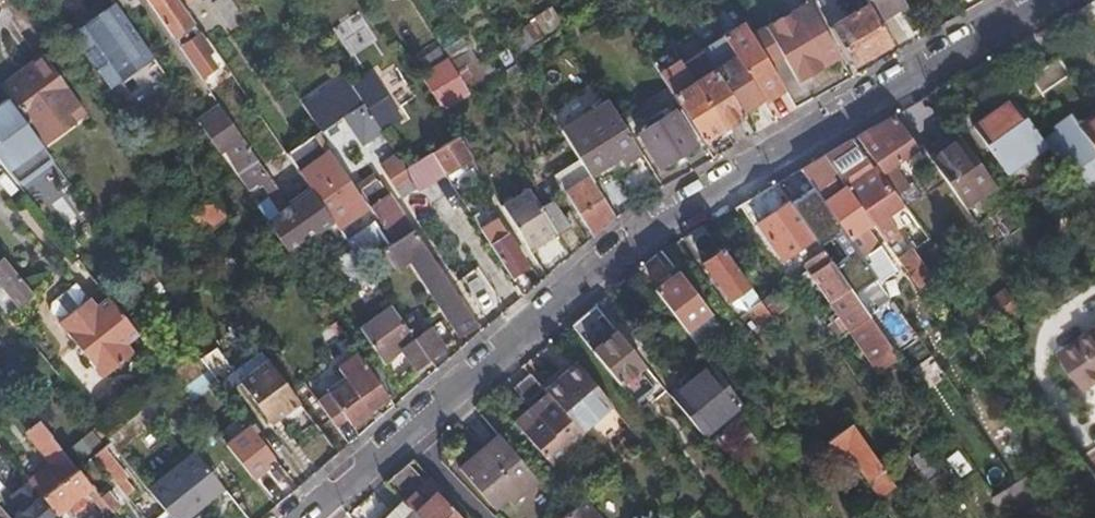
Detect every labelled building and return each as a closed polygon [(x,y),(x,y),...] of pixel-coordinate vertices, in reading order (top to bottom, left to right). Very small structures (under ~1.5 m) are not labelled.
[(126,13),(139,4),(137,0),(117,0),(126,13)] [(200,76),(216,66),(206,52),(211,48),(177,0),(147,0),(200,76)] [(215,1),(228,19),(238,12),(230,0),(217,0),(215,1)] [(847,16),(846,16),(847,17),(829,28),(851,65),(890,42),(877,21),(864,0),(838,0),(847,16)] [(877,21),(904,4),(902,0),(864,0),(877,21)] [(1094,42),(1094,0),(1074,13),(1094,42)] [(807,3),(751,37),(769,66),(782,58),(797,83),(839,58),(807,3)] [(77,29),(70,35),(109,88),(122,107),(143,92),(124,66),(139,56),(107,11),(93,21),(92,19),(77,29)] [(355,12),(333,30),(353,56),(376,39),(355,12)] [(751,37),(743,24),(722,37),(723,39),(761,101),(763,103),(779,93),(767,74),(772,71),(769,66),(751,37)] [(67,30),(70,35),(77,29),(74,25),(67,30)] [(761,101),(723,39),(706,50),(715,64),(720,61),(723,65),(713,71),(740,114),(761,101)] [(439,48),(419,61),(425,71),(445,58),(439,48)] [(679,63),(692,84),(713,71),(700,50),(679,63)] [(38,145),(83,111),(39,54),(0,83),(0,89),(21,116),(18,118),(34,139),(38,145)] [(447,58),(420,75),(441,108),(468,91),(447,58)] [(1040,71),(1062,102),(1081,89),(1059,58),(1040,71)] [(701,143),(721,131),(692,84),(679,63),(659,75),(664,82),(672,96),(681,110),(701,143)] [(1006,89),(987,63),(970,72),(990,98),(1006,89)] [(713,71),(692,84),(721,131),(742,118),(740,114),(713,71)] [(1052,109),(1062,102),(1040,71),(1030,78),(1052,109)] [(353,89),(309,116),(320,131),(321,132),(344,116),(362,103),(359,99),(353,89)] [(372,91),(359,99),(362,103),(369,114),(382,105),(372,91)] [(34,139),(18,118),(4,99),(0,102),(0,165),(34,139)] [(1008,176),(1047,148),(1042,141),(1013,99),(974,127),(1008,176)] [(578,121),(561,131),(579,159),(584,167),(584,168),(588,174),(607,164),(615,174),(631,169),(625,162),(641,152),(610,102),(592,113),(578,121)] [(950,149),(918,102),(898,114),(965,209),(996,188),(962,141),(950,149)] [(369,114),(362,103),(344,116),(356,133),(374,121),(369,114)] [(279,212),(289,205),(267,173),(219,104),(211,110),(214,113),(200,124),(220,153),(227,149),(231,159),(252,190),(258,186),(261,187),(263,185),(271,198),(270,200),(279,212)] [(574,116),(578,121),(592,113),(588,107),(574,116)] [(696,146),(675,114),(674,111),(670,114),(667,109),(645,123),(648,128),(638,134),(660,169),(696,146)] [(1094,115),(1094,109),(1077,122),(1080,127),(1094,115)] [(211,110),(197,120),(200,124),(214,113),(211,110)] [(701,143),(681,110),(675,114),(696,146),(701,143)] [(1080,127),(1077,122),(1071,115),(1053,128),(1055,131),(1042,141),(1047,148),(1082,197),(1094,187),(1094,148),(1080,127)] [(1080,127),(1094,148),(1094,115),(1080,127)] [(897,195),(906,208),(922,198),(914,184),(908,188),(893,165),(916,150),(893,117),(857,138),(897,195)] [(721,131),(724,136),(745,123),(742,118),(721,131)] [(702,145),(705,148),(724,136),(721,131),(701,143),(702,145)] [(315,134),(299,145),(312,165),(328,155),(328,154),(315,134)] [(458,136),(431,153),(444,172),(470,156),(458,136)] [(0,165),(0,166),(4,170),(19,159),(25,166),(43,152),(38,145),(34,139),(0,165)] [(892,255),(917,290),(932,280),(887,217),(901,208),(874,169),(872,170),(852,141),(824,157),(844,186),(845,188),(871,225),(892,255)] [(299,145),(287,153),(293,161),(312,189),(313,190),(324,207),(334,221),(339,228),(343,225),(365,210),(328,155),(312,165),(299,145)] [(4,170),(10,177),(25,166),(19,159),(4,170)] [(411,177),(406,169),(400,160),(385,171),(396,187),(411,177)] [(859,255),(863,261),(873,254),(859,234),(871,225),(845,188),(840,192),(818,160),(800,170),(805,177),(810,185),(812,188),(830,213),(849,240),(859,255)] [(591,178),(593,181),(615,174),(607,164),(588,174),(591,178)] [(584,168),(584,167),(559,183),(565,193),(591,178),(588,174),(584,168)] [(394,242),(412,230),(377,177),(359,190),(394,242)] [(589,231),(614,215),(593,181),(591,178),(565,193),(589,231)] [(814,239),(776,185),(739,206),(754,227),(757,225),(783,261),(814,239)] [(816,223),(830,213),(812,188),(798,199),(816,223)] [(313,190),(312,189),(289,205),(279,212),(267,220),(289,252),(310,238),(319,231),(334,221),(324,207),(313,190)] [(529,189),(502,206),(527,246),(554,229),(542,209),(529,189)] [(474,192),(462,200),(465,205),(477,197),(474,192)] [(555,201),(542,209),(554,229),(558,235),(578,223),(571,211),(564,215),(555,201)] [(476,215),(473,217),(481,230),(511,278),(523,296),(532,289),(519,273),(527,267),(496,219),(484,227),(476,215)] [(343,225),(339,228),(348,242),(353,238),(343,225)] [(748,286),(704,226),(683,238),(729,300),(729,299),(748,286)] [(468,342),(481,331),(478,327),(413,230),(384,250),(395,267),(396,269),(411,258),(420,270),(422,268),(468,342)] [(324,239),(319,231),(310,238),(315,245),(324,239)] [(348,242),(363,263),(377,253),(366,237),(363,232),(353,238),(348,242)] [(366,237),(377,253),(383,249),(372,233),(366,237)] [(846,264),(859,255),(849,240),(835,249),(846,264)] [(694,265),(677,242),(666,248),(685,272),(694,265)] [(898,358),(818,245),(811,250),(815,255),(802,265),(806,271),(809,275),(835,312),(834,313),(835,315),(837,314),(838,316),(842,322),(835,328),(838,333),(833,336),(844,351),(857,342),(878,372),(898,358)] [(395,267),(384,250),(380,253),(391,270),(395,267)] [(669,272),(656,256),(638,270),(654,290),(685,331),(709,313),(677,273),(674,268),(669,272)] [(8,296),(16,306),(31,294),(2,259),(0,260),(0,286),(1,287),(0,287),(0,302),(8,296)] [(68,317),(2,259),(31,294),(16,306),(5,315),(100,433),(147,394),(130,372),(119,363),(99,380),(56,327),(68,317)] [(809,275),(806,271),(797,277),(800,282),(809,275)] [(482,312),(494,303),(481,283),(469,291),(482,312)] [(759,301),(748,286),(729,299),(734,307),(745,311),(749,308),(759,301)] [(1002,291),(981,307),(994,326),(1018,309),(1009,297),(1007,298),(1002,291)] [(79,307),(122,361),(130,355),(123,346),(136,336),(108,300),(95,311),(87,301),(79,307)] [(776,324),(759,301),(749,308),(766,331),(776,324)] [(400,348),(415,338),(405,324),(405,323),(404,322),(392,305),(359,327),(382,361),(400,348)] [(603,314),(596,306),(592,309),(599,318),(603,314)] [(119,363),(122,361),(79,307),(68,317),(56,327),(99,380),(119,363)] [(620,385),(645,365),(618,332),(614,335),(599,318),(592,309),(571,326),(620,385)] [(695,344),(719,326),(709,313),(685,331),(695,344)] [(899,344),(909,336),(892,315),(882,322),(899,344)] [(415,338),(422,333),(411,319),(405,323),(405,324),(415,338)] [(436,369),(449,358),(429,328),(422,333),(415,338),(430,361),(436,369)] [(1066,353),(1088,388),(1094,383),(1094,334),(1066,353)] [(415,338),(400,348),(423,380),(436,369),(430,361),(415,338)] [(911,344),(896,355),(946,424),(960,414),(911,344)] [(265,425),(294,403),(256,352),(227,373),(214,356),(201,365),(206,372),(213,382),(221,392),(234,382),(265,425)] [(383,385),(369,365),(360,352),(340,366),(350,381),(357,391),(370,410),(371,409),(364,399),(383,385)] [(886,382),(905,369),(898,358),(878,372),(886,382)] [(392,384),(376,361),(369,365),(383,385),(385,389),(392,384)] [(577,363),(544,391),(548,395),(550,398),(580,433),(612,406),(577,363)] [(742,406),(709,363),(669,394),(703,435),(742,406)] [(329,392),(346,416),(347,416),(352,423),(370,410),(357,391),(350,381),(340,366),(339,367),(345,375),(350,381),(331,394),(329,391),(329,392)] [(180,391),(187,400),(213,382),(206,372),(180,391)] [(327,388),(329,391),(331,394),(350,381),(345,375),(327,388)] [(531,376),(515,390),(532,409),(515,423),(550,465),(568,450),(566,448),(581,435),(580,433),(550,398),(548,395),(544,391),(531,376)] [(371,409),(390,396),(385,389),(383,385),(364,399),(371,409)] [(336,423),(346,416),(329,392),(318,399),(336,423)] [(46,465),(24,483),(38,500),(41,496),(76,469),(37,421),(25,432),(45,456),(46,465)] [(859,470),(875,459),(850,425),(825,444),(835,458),(846,451),(859,470)] [(247,477),(276,502),(288,492),(277,477),(266,484),(263,479),(266,477),(267,471),(259,461),(268,454),(247,426),(223,444),(247,477)] [(964,475),(975,468),(946,426),(935,434),(964,475)] [(81,459),(101,442),(92,431),(71,447),(81,459)] [(537,479),(499,434),(459,468),(494,508),(505,498),(518,488),(522,493),(537,479)] [(553,468),(586,440),(584,438),(581,435),(566,448),(568,450),(550,465),(553,468)] [(125,477),(101,449),(92,457),(124,497),(131,492),(121,481),(125,477)] [(191,450),(144,486),(144,487),(164,512),(169,517),(185,517),(220,488),(191,450)] [(928,482),(939,497),(949,490),(938,475),(939,474),(934,468),(933,466),(922,451),(911,459),(918,468),(928,482)] [(934,468),(939,474),(944,470),(939,462),(933,466),(934,468)] [(408,463),(385,482),(402,500),(405,503),(415,513),(420,517),(462,517),(437,492),(426,482),(408,463)] [(88,484),(76,469),(41,496),(38,500),(51,515),(88,484)] [(881,469),(871,476),(881,490),(878,492),(883,498),(895,489),(881,469)] [(1047,496),(1031,474),(1018,482),(995,497),(1010,517),(1015,517),(1047,496)] [(518,488),(505,498),(509,503),(522,493),(518,488)] [(101,492),(97,496),(113,516),(122,509),(113,497),(108,501),(101,492)] [(38,500),(17,517),(48,517),(51,515),(38,500)] [(402,500),(383,517),(420,517),(415,513),(405,503),(402,500)] [(581,501),(566,514),(561,517),(596,517),(581,501)]
